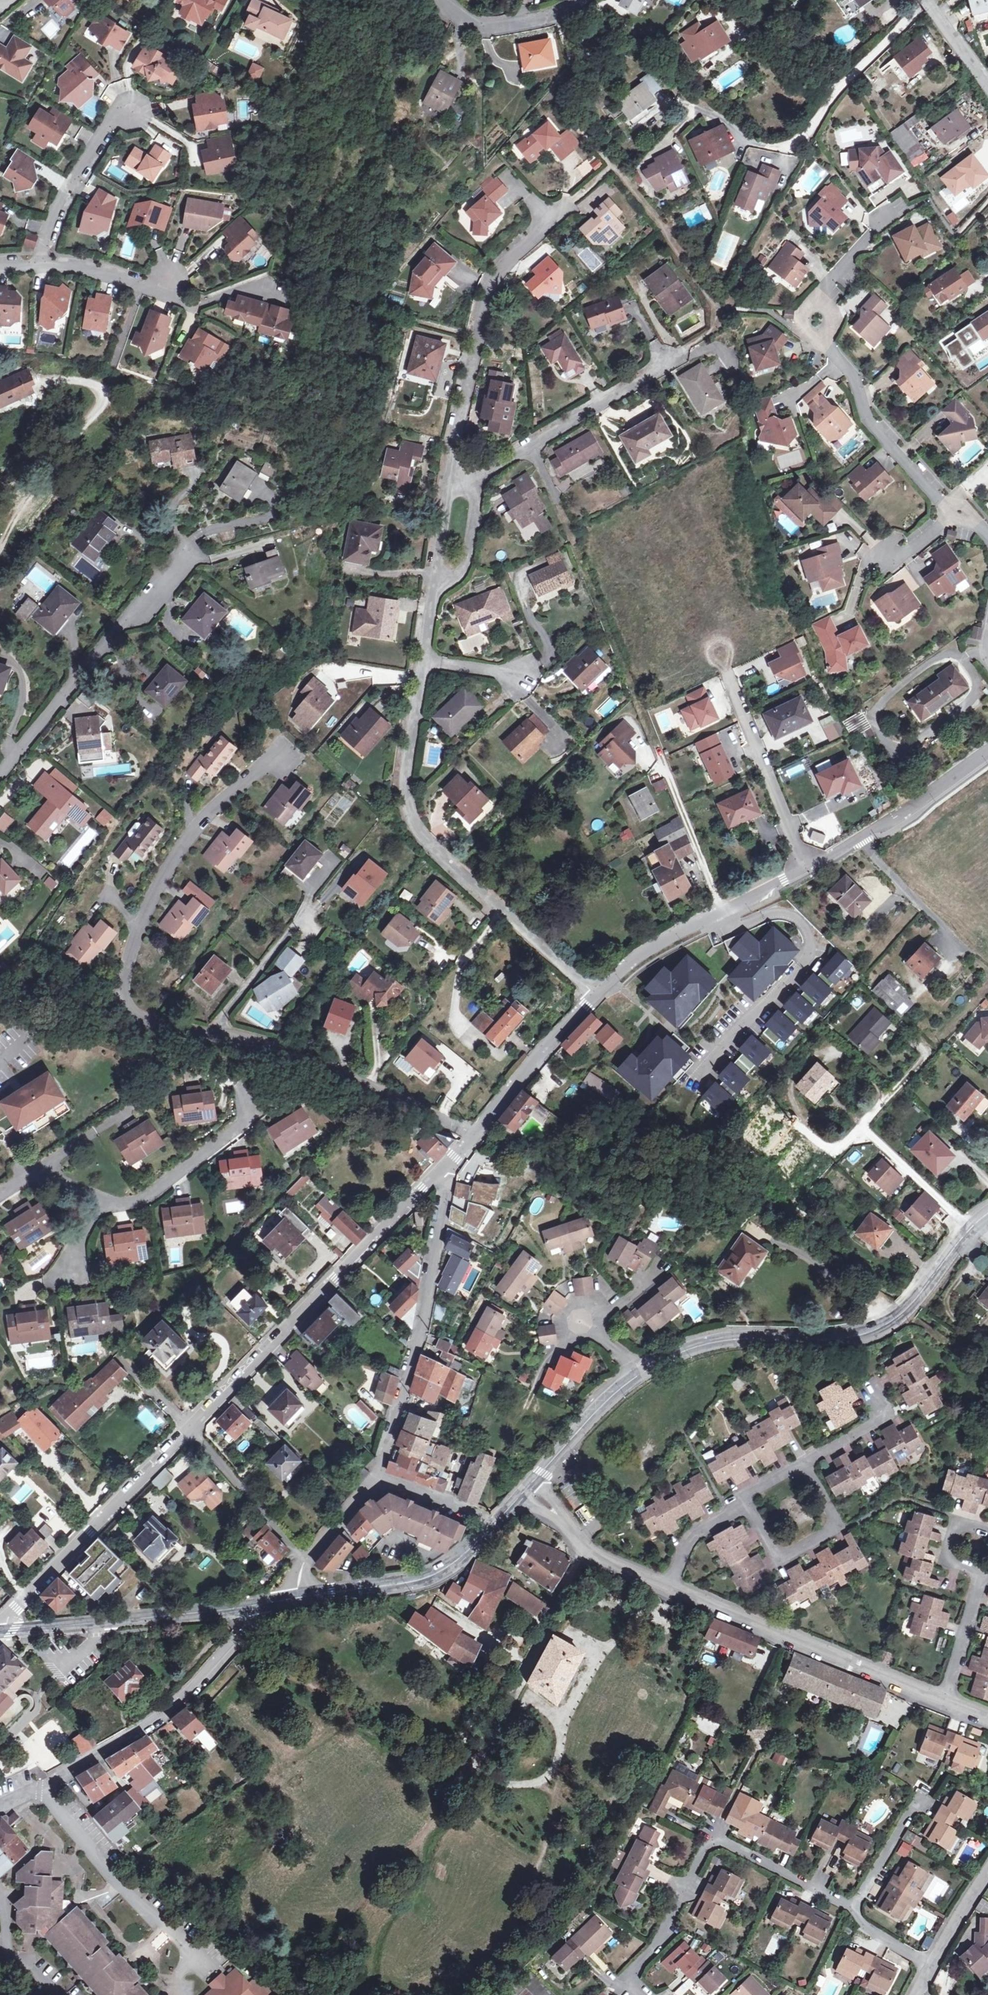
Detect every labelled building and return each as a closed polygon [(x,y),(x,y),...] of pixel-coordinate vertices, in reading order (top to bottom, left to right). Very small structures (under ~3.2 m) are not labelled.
[(81,0),(46,0),(51,6),(53,5),(62,15),(68,16),(74,10),(73,8),(82,1),(81,0)] [(210,19),(211,20),(218,9),(224,13),(231,3),(226,0),(183,0),(182,2),(189,7),(184,14),(196,22),(201,14),(210,19)] [(268,3),(262,0),(253,0),(247,11),(252,13),(247,22),(256,27),(258,24),(283,38),(292,21),(279,13),(267,6),(268,3)] [(623,7),(638,16),(646,2),(642,0),(627,0),(623,7)] [(852,0),(843,0),(851,12),(868,0),(863,0),(856,5),(852,0)] [(975,15),(987,11),(987,0),(971,0),(975,15)] [(280,10),(268,3),(267,6),(279,13),(280,10)] [(975,15),(976,20),(987,17),(987,11),(975,15)] [(92,26),(99,30),(97,33),(103,36),(100,41),(107,46),(109,41),(112,43),(111,44),(120,50),(130,34),(114,25),(115,24),(100,14),(92,26)] [(204,27),(210,19),(201,14),(196,22),(204,27)] [(967,31),(973,29),(970,19),(964,21),(967,31)] [(684,33),(700,58),(729,40),(717,22),(702,32),(697,24),(684,33)] [(444,25),(439,34),(448,37),(452,29),(444,25)] [(691,64),(700,58),(684,33),(681,34),(685,42),(679,46),(691,64)] [(557,61),(552,37),(524,43),(528,67),(557,61)] [(22,81),(30,67),(22,62),(31,48),(14,38),(7,50),(0,46),(0,68),(22,81)] [(918,39),(896,58),(907,74),(908,74),(925,61),(923,58),(930,52),(918,39)] [(149,76),(150,81),(161,78),(163,83),(169,81),(173,75),(177,77),(181,70),(170,64),(171,61),(157,52),(156,54),(151,51),(147,59),(141,55),(134,67),(145,74),(145,72),(149,74),(149,76)] [(93,82),(85,81),(85,78),(84,77),(92,69),(80,57),(69,68),(71,71),(61,80),(60,86),(63,89),(63,96),(71,97),(74,102),(85,102),(92,96),(93,82)] [(907,74),(896,58),(884,68),(892,78),(896,74),(901,78),(907,74)] [(220,68),(210,63),(207,69),(210,71),(217,74),(220,68)] [(259,65),(252,78),(264,84),(271,71),(259,65)] [(93,82),(97,76),(92,69),(84,77),(85,78),(85,81),(93,82)] [(326,85),(331,75),(320,71),(316,80),(326,85)] [(447,115),(462,85),(443,75),(427,104),(447,115)] [(643,85),(618,104),(635,126),(651,114),(646,107),(655,99),(651,94),(659,88),(650,75),(641,82),(643,85)] [(221,98),(214,94),(197,97),(199,106),(200,113),(196,113),(198,125),(206,123),(207,129),(218,127),(217,124),(228,123),(224,101),(221,102),(221,98)] [(958,109),(932,128),(943,144),(969,125),(958,109)] [(57,145),(61,138),(60,135),(62,132),(65,134),(72,122),(53,110),(50,116),(41,111),(30,129),(39,134),(34,141),(45,148),(49,141),(57,145)] [(903,124),(908,130),(921,121),(916,114),(903,124)] [(908,130),(903,124),(889,134),(908,161),(923,150),(908,130)] [(520,148),(528,159),(536,153),(538,156),(550,148),(552,150),(554,149),(562,160),(568,156),(570,159),(577,154),(566,139),(564,140),(553,126),(538,137),(540,139),(532,144),(530,141),(520,148)] [(693,143),(702,161),(717,155),(719,158),(734,151),(724,129),(693,143)] [(211,151),(204,152),(208,173),(219,171),(219,169),(226,168),(226,170),(237,167),(230,137),(209,142),(211,151)] [(523,163),(528,159),(520,148),(517,145),(512,149),(523,163)] [(136,149),(128,162),(140,170),(139,172),(154,181),(163,167),(164,167),(171,155),(157,146),(151,155),(153,156),(152,159),(136,149)] [(873,196),(904,174),(889,154),(884,157),(879,149),(860,151),(860,153),(849,153),(850,166),(853,166),(853,168),(866,186),(872,194),(873,196)] [(15,162),(6,177),(15,183),(17,192),(33,188),(31,182),(36,174),(29,170),(35,162),(17,150),(11,159),(15,162)] [(928,157),(923,150),(908,161),(913,168),(928,157)] [(846,152),(839,153),(841,166),(848,164),(846,152)] [(536,153),(528,159),(530,161),(538,156),(536,153)] [(665,163),(662,156),(654,160),(655,163),(647,166),(648,170),(642,173),(646,183),(647,183),(651,192),(664,187),(667,194),(685,186),(672,153),(666,155),(668,162),(665,163)] [(958,192),(971,183),(974,187),(987,176),(987,174),(972,154),(942,177),(950,187),(953,184),(958,192)] [(717,155),(702,161),(705,169),(720,162),(719,158),(717,155)] [(140,170),(128,162),(127,164),(139,172),(140,170)] [(765,167),(760,178),(765,179),(769,169),(765,167)] [(765,179),(760,178),(749,173),(736,205),(752,212),(758,198),(764,201),(769,190),(772,192),(780,174),(769,169),(765,179)] [(489,196),(495,204),(509,193),(499,181),(487,190),(491,195),(489,196)] [(837,206),(840,208),(846,202),(838,195),(840,193),(831,184),(820,196),(823,199),(809,213),(809,227),(825,226),(833,233),(836,229),(835,228),(841,223),(845,219),(837,211),(834,208),(837,206)] [(953,184),(950,187),(955,194),(958,192),(953,184)] [(480,204),(487,198),(489,196),(491,195),(487,190),(476,199),(480,204)] [(91,205),(88,215),(86,215),(82,231),(97,235),(105,230),(108,231),(117,200),(100,191),(91,205)] [(489,196),(487,198),(493,206),(495,204),(489,196)] [(493,206),(487,198),(480,204),(468,214),(472,218),(473,217),(477,221),(475,234),(488,236),(489,227),(489,223),(493,220),(495,222),(502,216),(493,206)] [(224,206),(190,200),(185,226),(198,228),(198,225),(212,227),(222,220),(224,206)] [(590,234),(587,237),(594,246),(601,246),(615,233),(617,235),(623,229),(615,219),(621,214),(609,201),(596,212),(600,217),(594,223),(592,221),(585,228),(590,234)] [(137,205),(130,226),(145,223),(164,230),(172,209),(152,202),(137,205)] [(955,224),(958,220),(952,212),(948,215),(955,224)] [(241,218),(225,233),(231,239),(232,238),(235,240),(227,247),(227,252),(232,257),(237,257),(241,254),(244,256),(251,250),(250,249),(256,243),(254,241),(259,236),(241,218)] [(933,244),(935,248),(941,245),(929,223),(917,230),(914,226),(895,236),(906,259),(922,250),(933,244)] [(581,231),(587,237),(590,234),(585,228),(581,231)] [(619,238),(617,235),(615,233),(601,246),(611,246),(619,238)] [(38,238),(29,235),(26,245),(35,248),(38,238)] [(795,260),(800,253),(788,244),(779,256),(781,257),(771,269),(795,287),(808,270),(798,263),(795,260)] [(924,254),(935,248),(933,244),(922,250),(924,254)] [(435,287),(443,279),(441,277),(443,274),(446,276),(457,264),(437,246),(418,268),(412,295),(430,298),(432,286),(435,287)] [(803,255),(800,253),(795,260),(798,263),(803,255)] [(540,294),(543,295),(563,299),(566,279),(549,260),(535,273),(538,277),(540,279),(536,283),(534,280),(527,286),(537,297),(540,294)] [(713,260),(711,265),(728,272),(730,266),(713,260)] [(661,297),(673,313),(683,305),(680,300),(685,296),(679,288),(681,287),(667,268),(648,283),(659,299),(661,297)] [(923,290),(927,297),(933,293),(940,302),(948,297),(949,299),(966,288),(953,270),(923,290)] [(683,285),(681,287),(679,288),(685,296),(680,300),(683,305),(693,298),(683,285)] [(61,290),(48,287),(46,298),(49,300),(44,307),(45,308),(42,324),(49,330),(55,328),(56,322),(61,316),(63,317),(67,312),(68,308),(69,308),(72,292),(64,286),(61,290)] [(0,287),(0,325),(9,326),(13,322),(13,318),(19,312),(20,298),(15,293),(10,292),(10,297),(6,296),(7,288),(0,287)] [(274,306),(240,296),(238,304),(230,302),(227,313),(235,315),(234,317),(261,324),(260,330),(289,338),(296,312),(289,310),(288,312),(274,308),(274,306)] [(878,331),(883,325),(875,318),(885,306),(874,296),(861,310),(865,314),(853,328),(873,346),(882,335),(878,331)] [(104,297),(103,303),(98,302),(90,300),(85,328),(107,332),(113,298),(104,297)] [(669,316),(673,313),(661,297),(659,299),(657,300),(669,316)] [(628,319),(620,298),(587,310),(594,329),(611,323),(612,325),(628,319)] [(784,318),(793,319),(793,311),(785,311),(784,318)] [(146,336),(139,334),(135,344),(143,347),(145,352),(151,354),(164,348),(161,341),(166,328),(168,329),(172,319),(153,312),(148,325),(150,326),(149,329),(147,328),(145,333),(147,333),(146,336)] [(977,329),(975,330),(981,338),(987,333),(987,313),(973,323),(977,329)] [(887,329),(883,325),(878,331),(882,335),(887,329)] [(771,327),(764,336),(749,341),(757,370),(779,364),(775,351),(778,350),(786,339),(771,327)] [(168,329),(166,328),(161,341),(164,348),(171,330),(168,329)] [(195,366),(196,365),(205,370),(221,342),(201,330),(191,346),(189,345),(182,356),(192,362),(191,364),(195,366)] [(544,349),(553,364),(560,359),(569,371),(583,362),(565,336),(544,349)] [(433,376),(439,377),(446,350),(420,344),(411,378),(431,383),(433,376)] [(921,388),(929,382),(918,369),(921,365),(909,352),(895,364),(905,375),(896,382),(912,401),(923,391),(921,388)] [(676,376),(689,398),(691,396),(700,411),(718,401),(698,364),(676,376)] [(8,399),(8,401),(17,399),(16,398),(22,396),(21,395),(34,391),(32,383),(37,382),(34,372),(22,376),(21,374),(13,376),(14,378),(6,381),(5,379),(0,380),(0,402),(8,399)] [(490,379),(487,396),(484,396),(480,415),(490,417),(488,425),(498,427),(500,419),(501,419),(504,400),(508,401),(511,384),(490,379)] [(931,384),(929,382),(921,388),(923,391),(931,384)] [(821,383),(808,394),(812,399),(816,395),(824,388),(821,383)] [(812,399),(808,394),(802,400),(805,404),(812,399)] [(812,425),(817,430),(838,411),(831,411),(818,396),(813,400),(815,402),(808,408),(814,414),(812,425)] [(756,403),(759,411),(774,406),(770,397),(756,403)] [(514,402),(508,401),(504,400),(501,419),(500,419),(498,427),(508,429),(514,402)] [(944,442),(951,450),(958,444),(959,443),(975,440),(971,421),(955,402),(942,413),(952,424),(952,428),(947,429),(942,433),(944,442)] [(761,424),(765,434),(767,438),(776,439),(777,443),(790,445),(799,434),(792,418),(784,421),(777,417),(777,416),(774,406),(759,411),(763,423),(761,424)] [(838,411),(817,430),(827,442),(835,435),(838,439),(846,432),(845,431),(851,425),(838,411)] [(629,440),(624,442),(634,460),(647,453),(644,448),(671,434),(659,412),(624,431),(629,440)] [(551,458),(559,472),(565,468),(572,482),(593,470),(594,473),(604,467),(599,456),(590,461),(586,455),(600,447),(590,429),(554,448),(558,455),(551,458)] [(619,434),(624,442),(629,440),(624,431),(619,434)] [(767,438),(765,434),(761,441),(777,443),(776,439),(767,438)] [(196,466),(193,439),(155,443),(158,465),(175,463),(175,469),(196,466)] [(404,444),(402,455),(389,452),(383,477),(395,480),(394,487),(408,489),(412,472),(409,471),(412,458),(420,460),(422,448),(404,444)] [(958,444),(951,450),(956,455),(962,450),(958,444)] [(256,472),(238,463),(222,492),(243,502),(251,487),(248,486),(256,472)] [(271,463),(266,473),(264,477),(275,482),(276,479),(281,467),(271,463)] [(854,488),(861,497),(868,490),(874,496),(881,490),(883,491),(893,482),(878,466),(868,475),(861,468),(850,478),(857,486),(854,488)] [(525,494),(519,483),(503,491),(519,523),(531,518),(537,531),(547,526),(539,508),(541,507),(533,490),(525,494)] [(812,499),(806,494),(799,486),(791,494),(784,500),(804,520),(804,519),(811,513),(815,517),(816,515),(825,524),(836,513),(823,500),(822,502),(816,495),(812,499)] [(784,500),(791,494),(787,490),(776,500),(776,504),(799,527),(803,527),(807,523),(804,519),(804,520),(784,500)] [(811,490),(806,494),(812,499),(816,495),(811,490)] [(868,490),(861,497),(866,503),(874,496),(868,490)] [(100,513),(74,545),(95,561),(115,536),(112,533),(117,526),(100,513)] [(380,546),(382,533),(354,527),(347,563),(369,568),(373,545),(380,546)] [(957,533),(949,532),(948,540),(955,541),(957,533)] [(816,552),(817,557),(800,563),(807,584),(817,580),(821,592),(841,586),(838,576),(841,575),(834,556),(839,555),(836,546),(816,552)] [(935,557),(942,569),(925,580),(937,598),(945,593),(954,595),(956,587),(966,581),(956,566),(958,564),(948,548),(935,557)] [(545,560),(549,569),(556,565),(561,563),(558,555),(545,560)] [(260,570),(258,563),(249,566),(257,589),(274,584),(274,585),(289,580),(283,562),(260,570)] [(561,563),(556,565),(565,586),(570,583),(561,563)] [(556,565),(549,569),(529,578),(537,598),(565,586),(556,565)] [(887,597),(886,595),(875,602),(887,621),(893,618),(895,622),(919,606),(905,585),(887,597)] [(47,622),(58,631),(79,605),(61,589),(44,610),(30,599),(17,615),(27,623),(34,615),(37,618),(44,625),(47,622)] [(499,619),(489,595),(455,610),(464,632),(499,619)] [(185,621),(204,636),(217,621),(220,623),(228,614),(206,596),(198,605),(199,606),(185,621)] [(386,600),(370,597),(367,611),(356,608),(351,632),(390,639),(395,610),(384,608),(386,600)] [(840,638),(830,619),(815,626),(826,647),(832,646),(834,650),(828,655),(829,673),(846,673),(846,658),(845,656),(848,655),(849,657),(868,647),(859,629),(840,638)] [(217,621),(204,636),(207,639),(220,623),(217,621)] [(55,634),(58,631),(47,622),(44,625),(55,634)] [(515,643),(502,649),(507,662),(521,657),(515,643)] [(791,681),(804,675),(799,663),(802,662),(793,644),(779,651),(782,658),(769,664),(774,675),(777,674),(779,677),(791,681)] [(567,669),(581,687),(604,668),(590,651),(581,658),(570,667),(567,669)] [(566,663),(570,667),(581,658),(578,654),(566,663)] [(909,703),(919,717),(934,705),(937,709),(966,687),(951,666),(939,676),(941,680),(909,703)] [(189,684),(172,669),(152,693),(169,707),(189,684)] [(577,690),(581,687),(567,669),(563,672),(577,690)] [(5,695),(12,674),(0,670),(0,693),(5,695)] [(777,674),(774,675),(777,683),(791,681),(779,677),(777,674)] [(296,712),(298,714),(293,720),(306,732),(321,716),(318,714),(330,700),(317,689),(320,686),(313,680),(302,693),(308,698),(296,712)] [(717,719),(703,688),(687,696),(692,706),(682,711),(690,729),(700,725),(701,727),(717,719)] [(483,708),(466,691),(435,722),(451,737),(463,724),(465,726),(483,708)] [(86,692),(80,699),(92,709),(98,701),(86,692)] [(813,720),(802,697),(766,713),(777,737),(813,720)] [(934,705),(919,717),(921,720),(937,709),(934,705)] [(842,718),(838,711),(822,721),(827,727),(842,719),(842,718)] [(361,726),(358,722),(344,738),(361,754),(375,740),(378,742),(390,729),(373,713),(361,726)] [(861,713),(844,723),(850,732),(853,738),(863,732),(870,727),(861,713)] [(76,729),(79,753),(103,750),(103,748),(112,746),(111,733),(101,734),(98,732),(106,722),(96,714),(89,722),(84,719),(76,729)] [(505,742),(520,757),(533,744),(546,731),(531,716),(505,742)] [(844,723),(842,719),(827,727),(836,739),(850,732),(844,723)] [(635,762),(635,752),(628,745),(626,747),(624,744),(625,742),(635,733),(625,722),(601,744),(606,749),(600,754),(609,763),(613,760),(620,767),(624,762),(635,762)] [(695,742),(714,784),(734,775),(715,733),(695,742)] [(204,759),(201,755),(187,772),(188,773),(195,780),(206,769),(213,775),(236,748),(222,737),(204,759)] [(533,744),(520,757),(525,761),(538,749),(533,744)] [(860,788),(847,762),(818,775),(827,796),(844,787),(847,794),(860,788)] [(60,773),(55,780),(65,789),(69,783),(71,781),(60,773)] [(55,780),(50,776),(41,787),(56,800),(54,803),(33,829),(47,840),(55,831),(50,827),(55,821),(60,826),(69,815),(71,816),(87,829),(95,820),(88,814),(91,811),(73,796),(78,790),(69,783),(65,789),(55,780)] [(465,812),(461,815),(470,824),(476,818),(473,815),(479,810),(488,801),(471,784),(468,787),(459,778),(445,792),(460,807),(465,812)] [(666,788),(663,781),(655,784),(658,791),(666,788)] [(312,796),(297,784),(290,794),(282,788),(265,809),(283,822),(295,807),(300,811),(312,796)] [(56,800),(41,787),(38,790),(54,803),(56,800)] [(658,811),(646,789),(632,797),(644,819),(658,811)] [(865,795),(868,802),(879,797),(875,790),(870,792),(865,795)] [(754,810),(746,791),(717,804),(728,828),(739,823),(737,818),(742,816),(754,810)] [(482,813),(479,810),(473,815),(476,818),(482,813)] [(116,818),(108,813),(101,823),(109,828),(116,818)] [(55,831),(47,840),(49,842),(71,816),(69,815),(60,826),(55,821),(50,827),(55,831)] [(0,827),(0,829),(7,835),(16,823),(9,817),(0,827)] [(131,836),(128,833),(114,850),(123,858),(132,846),(141,853),(160,829),(147,818),(143,823),(132,837),(131,836)] [(662,848),(688,835),(681,818),(654,833),(662,848)] [(131,836),(132,837),(143,823),(138,820),(135,820),(128,829),(131,836)] [(633,836),(630,830),(623,834),(627,840),(633,836)] [(238,858),(250,843),(236,831),(234,833),(229,840),(222,834),(222,833),(203,855),(220,869),(232,854),(238,858)] [(694,851),(688,835),(662,848),(647,857),(670,901),(692,888),(677,861),(694,851)] [(322,855),(306,843),(287,866),(303,879),(322,855)] [(344,890),(360,903),(371,889),(375,892),(388,877),(371,863),(357,878),(355,877),(344,890)] [(7,897),(22,886),(5,864),(0,868),(0,891),(2,890),(7,897)] [(871,899),(846,876),(831,892),(856,915),(871,899)] [(45,885),(55,892),(61,884),(51,877),(45,885)] [(183,891),(192,899),(200,890),(190,882),(183,891)] [(444,909),(446,911),(456,900),(438,884),(423,902),(425,904),(419,911),(437,926),(446,915),(441,912),(444,909)] [(371,889),(360,903),(363,906),(375,892),(371,889)] [(200,890),(192,899),(206,911),(215,901),(200,890)] [(191,925),(195,928),(208,913),(206,911),(192,899),(188,905),(185,908),(178,902),(160,924),(178,939),(191,925)] [(399,948),(411,947),(420,936),(398,918),(384,935),(399,948)] [(106,950),(118,933),(103,922),(100,925),(98,928),(96,931),(88,925),(73,944),(78,948),(71,958),(86,970),(97,954),(96,953),(101,946),(106,950)] [(791,958),(788,956),(795,948),(774,928),(760,944),(745,932),(724,941),(730,954),(733,950),(745,961),(730,978),(754,999),(760,993),(769,982),(779,971),(786,964),(791,958)] [(940,958),(925,943),(906,962),(922,977),(940,958)] [(791,958),(798,950),(795,948),(788,956),(791,958)] [(288,982),(303,962),(289,951),(278,965),(284,975),(256,993),(268,1012),(296,995),(288,982)] [(827,989),(849,965),(837,955),(816,979),(827,989)] [(695,997),(711,979),(687,957),(671,975),(664,969),(647,989),(663,1004),(659,1008),(657,1010),(676,1026),(685,1015),(699,1001),(695,997)] [(231,971),(214,958),(196,982),(212,995),(231,971)] [(782,973),(788,966),(786,964),(779,971),(782,973)] [(365,982),(355,975),(346,985),(365,1000),(372,993),(371,992),(373,989),(377,992),(379,1002),(387,1001),(386,996),(395,995),(403,984),(389,973),(385,978),(375,970),(367,980),(365,982)] [(357,972),(355,975),(365,982),(367,980),(357,972)] [(888,972),(871,989),(898,1017),(915,1000),(888,972)] [(818,1003),(829,991),(827,989),(816,979),(813,976),(802,988),(805,991),(799,998),(811,1009),(817,1002),(818,1003)] [(763,995),(772,985),(769,982),(760,993),(763,995)] [(799,998),(796,995),(785,1007),(787,1010),(781,1016),(794,1027),(799,1021),(802,1023),(813,1010),(811,1009),(799,998)] [(356,1007),(336,1000),(326,1027),(343,1033),(350,1015),(353,1016),(356,1007)] [(490,1021),(483,1015),(473,1025),(499,1046),(528,1012),(518,1003),(513,1008),(506,1003),(490,1021)] [(890,1023),(874,1009),(849,1037),(868,1055),(880,1041),(876,1038),(890,1023)] [(781,1016),(778,1013),(767,1025),(769,1027),(763,1034),(775,1045),(781,1038),(784,1041),(795,1028),(794,1027),(781,1016)] [(602,1023),(593,1014),(563,1045),(573,1053),(602,1023)] [(678,1028),(688,1018),(685,1015),(676,1026),(678,1028)] [(987,1038),(987,1019),(983,1019),(983,1024),(977,1024),(966,1037),(979,1048),(985,1041),(985,1038),(987,1038)] [(609,1025),(599,1035),(613,1049),(623,1039),(609,1025)] [(757,1066),(769,1053),(751,1037),(740,1050),(744,1053),(738,1060),(750,1071),(756,1064),(757,1066)] [(667,1073),(685,1054),(669,1040),(664,1044),(657,1038),(637,1061),(631,1056),(618,1070),(640,1090),(642,1087),(649,1093),(657,1085),(661,1088),(671,1077),(667,1073)] [(220,1040),(218,1051),(231,1054),(233,1043),(220,1040)] [(443,1057),(423,1041),(407,1060),(424,1074),(430,1066),(434,1069),(443,1057)] [(671,1077),(688,1057),(685,1054),(667,1073),(671,1077)] [(421,1077),(429,1084),(447,1060),(443,1057),(434,1069),(430,1066),(424,1074),(421,1077)] [(748,1080),(745,1077),(750,1071),(738,1060),(732,1066),(731,1064),(719,1077),(724,1081),(736,1092),(737,1093),(748,1080)] [(833,1076),(818,1063),(797,1086),(814,1101),(827,1087),(824,1085),(833,1076)] [(61,1096),(64,1094),(55,1080),(52,1081),(47,1074),(33,1082),(35,1084),(24,1091),(22,1090),(2,1103),(16,1125),(21,1122),(23,1125),(63,1099),(61,1096)] [(590,1075),(585,1083),(609,1098),(615,1090),(590,1075)] [(730,1098),(736,1092),(724,1081),(718,1088),(715,1084),(704,1097),(721,1113),(732,1100),(730,1098)] [(983,1096),(967,1082),(948,1106),(964,1119),(974,1108),(983,1096)] [(187,1087),(188,1093),(188,1097),(183,1097),(183,1093),(174,1094),(176,1117),(184,1115),(185,1122),(205,1120),(204,1117),(214,1116),(211,1091),(202,1092),(201,1085),(187,1087)] [(653,1097),(661,1088),(657,1085),(649,1093),(653,1097)] [(538,1102),(524,1091),(501,1120),(515,1131),(538,1102)] [(983,1096),(974,1108),(981,1113),(987,1104),(987,1100),(983,1096)] [(70,1110),(63,1099),(23,1125),(21,1122),(16,1125),(25,1139),(70,1110)] [(276,1120),(280,1125),(282,1128),(277,1131),(275,1128),(268,1132),(280,1150),(287,1146),(290,1152),(307,1141),(306,1139),(314,1134),(300,1113),(293,1118),(289,1112),(276,1120)] [(355,1123),(360,1129),(374,1114),(366,1112),(355,1123)] [(10,1114),(0,1121),(0,1140),(4,1141),(5,1137),(3,1134),(16,1125),(10,1114)] [(125,1126),(129,1132),(131,1134),(126,1137),(124,1135),(117,1139),(130,1158),(136,1153),(139,1157),(157,1146),(155,1144),(162,1140),(148,1119),(140,1123),(137,1118),(125,1126)] [(419,1144),(430,1133),(414,1128),(408,1134),(419,1144)] [(456,1142),(430,1133),(419,1144),(437,1162),(456,1142)] [(913,1151),(936,1173),(953,1156),(929,1134),(913,1151)] [(287,1146),(280,1150),(283,1156),(290,1152),(287,1146)] [(136,1153),(130,1158),(133,1162),(139,1157),(136,1153)] [(233,1157),(234,1163),(234,1166),(230,1167),(229,1163),(219,1164),(222,1186),(231,1185),(232,1191),(250,1189),(250,1185),(260,1184),(258,1160),(248,1161),(247,1155),(233,1157)] [(904,1179),(884,1160),(870,1175),(890,1194),(904,1179)] [(291,1196),(308,1179),(304,1175),(287,1193),(291,1196)] [(458,1184),(455,1196),(490,1205),(492,1201),(493,1202),(497,1188),(494,1187),(476,1180),(474,1188),(458,1184)] [(314,1203),(321,1197),(315,1191),(308,1197),(314,1203)] [(907,1213),(922,1227),(941,1206),(926,1193),(907,1213)] [(334,1204),(327,1197),(317,1206),(325,1214),(334,1204)] [(175,1203),(176,1210),(176,1214),(172,1214),(171,1210),(163,1211),(165,1233),(174,1233),(175,1238),(194,1236),(193,1233),(202,1231),(199,1207),(190,1208),(189,1202),(175,1203)] [(14,1212),(18,1218),(20,1221),(16,1224),(13,1220),(6,1225),(19,1244),(26,1239),(29,1244),(45,1234),(43,1231),(51,1226),(37,1205),(30,1210),(26,1204),(14,1212)] [(325,1214),(334,1222),(343,1213),(334,1204),(325,1214)] [(467,1214),(452,1206),(451,1213),(450,1220),(464,1228),(467,1223),(480,1231),(490,1211),(483,1207),(469,1205),(467,1214)] [(305,1239),(302,1236),(309,1229),(288,1207),(280,1215),(285,1220),(265,1242),(274,1251),(277,1248),(287,1257),(305,1239)] [(897,1207),(890,1212),(898,1222),(905,1217),(897,1207)] [(412,1211),(413,1226),(422,1225),(421,1211),(412,1211)] [(334,1222),(356,1245),(366,1235),(343,1213),(334,1222)] [(891,1229),(871,1213),(856,1233),(876,1248),(891,1229)] [(569,1227),(575,1252),(584,1250),(582,1240),(595,1237),(591,1221),(569,1227)] [(118,1228),(119,1235),(120,1238),(115,1239),(114,1236),(106,1237),(109,1259),(116,1257),(118,1263),(137,1261),(136,1258),(146,1257),(143,1232),(134,1233),(133,1227),(118,1228)] [(567,1254),(575,1252),(569,1227),(547,1233),(551,1248),(565,1245),(567,1254)] [(472,1247),(474,1243),(448,1228),(445,1246),(448,1247),(448,1248),(451,1250),(449,1255),(453,1257),(446,1271),(447,1277),(441,1288),(455,1295),(461,1283),(459,1282),(468,1263),(465,1262),(467,1257),(468,1258),(473,1249),(472,1247)] [(326,1240),(334,1239),(333,1230),(325,1231),(326,1240)] [(741,1234),(731,1249),(732,1250),(720,1268),(738,1279),(750,1262),(754,1264),(765,1250),(741,1234)] [(643,1269),(645,1265),(651,1256),(651,1255),(658,1242),(646,1235),(638,1248),(620,1238),(608,1258),(622,1266),(628,1254),(638,1260),(635,1265),(643,1269)] [(26,1239),(19,1244),(22,1249),(29,1244),(26,1239)] [(414,1284),(419,1289),(421,1280),(420,1279),(422,1267),(416,1261),(418,1259),(410,1250),(394,1266),(414,1284)] [(512,1270),(533,1286),(538,1280),(529,1273),(537,1262),(525,1252),(512,1270)] [(461,1283),(462,1284),(471,1265),(468,1263),(459,1282),(461,1283)] [(533,1286),(512,1270),(497,1289),(509,1298),(519,1287),(528,1293),(533,1286)] [(665,1291),(653,1301),(667,1319),(679,1309),(670,1298),(676,1294),(678,1297),(685,1291),(673,1275),(666,1280),(668,1284),(662,1288),(665,1291)] [(590,1279),(582,1280),(585,1296),(593,1294),(590,1279)] [(585,1296),(582,1280),(575,1281),(577,1297),(585,1296)] [(199,1304),(210,1293),(200,1283),(189,1294),(199,1304)] [(419,1289),(414,1284),(391,1307),(412,1327),(419,1289)] [(231,1303),(239,1312),(238,1313),(250,1324),(267,1307),(248,1288),(243,1292),(243,1291),(231,1303)] [(554,1294),(550,1299),(562,1309),(567,1304),(554,1294)] [(332,1306),(340,1298),(336,1295),(329,1302),(332,1306)] [(330,1308),(304,1334),(314,1344),(335,1323),(338,1326),(345,1318),(352,1325),(359,1317),(340,1298),(332,1306),(333,1307),(331,1309),(330,1308)] [(557,1316),(562,1309),(550,1299),(544,1306),(557,1316)] [(655,1328),(667,1319),(653,1301),(641,1310),(639,1306),(632,1311),(630,1308),(623,1313),(636,1329),(643,1324),(640,1321),(646,1317),(655,1328)] [(80,1304),(81,1311),(81,1314),(77,1315),(76,1311),(67,1312),(71,1334),(70,1334),(71,1343),(81,1341),(81,1338),(99,1335),(99,1332),(108,1331),(108,1334),(121,1332),(119,1316),(106,1318),(104,1307),(94,1308),(93,1302),(80,1304)] [(22,1305),(23,1312),(23,1316),(18,1316),(18,1312),(9,1314),(12,1336),(21,1334),(22,1340),(41,1337),(41,1334),(51,1333),(48,1309),(37,1310),(36,1303),(22,1305)] [(441,1320),(444,1307),(436,1305),(433,1318),(441,1320)] [(270,1315),(279,1324),(286,1316),(278,1308),(270,1315)] [(478,1328),(500,1343),(504,1336),(496,1331),(503,1319),(489,1310),(478,1328)] [(187,1344),(164,1322),(145,1341),(166,1362),(176,1352),(178,1353),(187,1344)] [(538,1329),(539,1338),(555,1335),(554,1327),(538,1329)] [(496,1350),(500,1343),(478,1328),(466,1348),(480,1357),(487,1345),(496,1350)] [(556,1343),(555,1335),(539,1338),(540,1345),(556,1343)] [(922,1364),(912,1347),(892,1357),(895,1362),(885,1368),(890,1378),(897,1374),(906,1388),(898,1392),(906,1405),(913,1401),(920,1415),(938,1405),(932,1395),(937,1392),(932,1383),(936,1380),(932,1374),(925,1378),(919,1366),(922,1364)] [(293,1365),(290,1363),(285,1369),(305,1388),(308,1386),(311,1390),(316,1389),(322,1383),(317,1377),(317,1372),(297,1353),(292,1358),(296,1362),(293,1365)] [(564,1359),(559,1373),(552,1370),(544,1387),(559,1393),(567,1377),(579,1382),(585,1368),(590,1370),(593,1361),(578,1356),(574,1364),(564,1359)] [(429,1381),(442,1387),(449,1370),(453,1363),(442,1357),(439,1364),(434,1362),(429,1381)] [(417,1376),(429,1381),(434,1362),(425,1358),(422,1360),(417,1376)] [(55,1406),(74,1425),(127,1374),(115,1361),(94,1381),(92,1379),(85,1384),(79,1387),(73,1388),(55,1406)] [(367,1364),(366,1368),(382,1374),(383,1370),(367,1364)] [(391,1367),(388,1375),(399,1379),(401,1372),(391,1367)] [(465,1377),(449,1370),(442,1387),(438,1394),(454,1403),(461,1386),(465,1377)] [(399,1379),(388,1375),(384,1374),(377,1398),(392,1404),(399,1379)] [(413,1392),(424,1398),(429,1381),(417,1376),(413,1392)] [(750,1376),(740,1382),(744,1389),(754,1384),(750,1376)] [(465,1377),(461,1386),(471,1391),(474,1382),(465,1377)] [(434,1403),(438,1394),(442,1387),(429,1381),(424,1398),(434,1403)] [(845,1392),(841,1384),(823,1393),(827,1401),(820,1405),(824,1412),(827,1411),(833,1421),(837,1419),(842,1428),(860,1417),(853,1406),(861,1402),(853,1387),(845,1392)] [(303,1405),(288,1392),(271,1411),(286,1424),(303,1405)] [(282,1442),(236,1397),(232,1401),(279,1446),(282,1442)] [(27,1399),(11,1408),(13,1411),(14,1413),(0,1422),(0,1430),(6,1436),(22,1425),(45,1449),(62,1432),(27,1399)] [(357,1406),(374,1424),(379,1419),(361,1401),(357,1406)] [(74,1425),(55,1406),(50,1410),(69,1429),(74,1425)] [(249,1422),(234,1408),(220,1422),(235,1437),(249,1422)] [(766,1415),(769,1419),(773,1428),(763,1433),(762,1431),(754,1435),(751,1429),(744,1433),(749,1442),(737,1448),(736,1446),(716,1456),(718,1460),(707,1466),(717,1484),(730,1477),(734,1483),(745,1476),(742,1470),(761,1459),(764,1465),(775,1458),(772,1452),(791,1441),(786,1431),(798,1425),(788,1408),(777,1413),(776,1410),(766,1415)] [(456,1419),(470,1422),(474,1410),(458,1411),(456,1419)] [(411,1416),(403,1433),(430,1442),(440,1417),(433,1416),(429,1422),(411,1416)] [(467,1431),(470,1422),(456,1419),(454,1428),(467,1431)] [(773,1428),(769,1419),(765,1425),(762,1431),(763,1433),(773,1428)] [(905,1454),(914,1449),(912,1446),(921,1441),(911,1423),(898,1430),(895,1424),(882,1431),(883,1434),(874,1438),(879,1449),(866,1456),(866,1454),(853,1461),(848,1452),(834,1459),(840,1469),(827,1476),(836,1492),(845,1487),(848,1491),(868,1480),(865,1475),(874,1470),(877,1474),(886,1469),(888,1473),(898,1468),(892,1458),(896,1456),(899,1462),(907,1458),(905,1454)] [(435,1443),(430,1442),(403,1433),(399,1445),(405,1447),(402,1454),(427,1464),(435,1443)] [(927,1450),(921,1441),(912,1446),(914,1449),(918,1455),(927,1450)] [(451,1448),(435,1443),(427,1464),(441,1470),(451,1448)] [(468,1455),(471,1447),(463,1445),(461,1452),(468,1455)] [(259,1465),(263,1451),(251,1447),(247,1462),(259,1465)] [(302,1462),(286,1447),(269,1464),(284,1479),(302,1462)] [(4,1449),(0,1453),(0,1481),(18,1462),(4,1449)] [(397,1451),(393,1462),(399,1465),(419,1472),(437,1478),(441,1470),(427,1464),(402,1454),(397,1451)] [(466,1481),(463,1489),(460,1497),(476,1505),(496,1458),(482,1453),(478,1463),(474,1462),(466,1481)] [(400,1477),(415,1481),(419,1472),(399,1465),(393,1462),(391,1461),(388,1471),(400,1477)] [(578,1463),(568,1471),(572,1477),(582,1470),(578,1463)] [(363,1468),(355,1478),(362,1484),(370,1474),(365,1470),(363,1468)] [(174,1477),(166,1469),(153,1482),(161,1490),(174,1477)] [(973,1476),(973,1479),(958,1474),(958,1472),(950,1469),(944,1489),(953,1491),(952,1493),(967,1498),(964,1508),(977,1512),(981,1502),(987,1504),(987,1480),(973,1476)] [(189,1481),(186,1480),(180,1485),(192,1499),(204,1499),(212,1508),(221,1500),(221,1493),(218,1490),(214,1490),(215,1486),(201,1471),(196,1471),(191,1475),(193,1477),(189,1481)] [(444,1480),(437,1478),(419,1472),(415,1481),(430,1486),(444,1492),(448,1482),(444,1480)] [(362,1484),(355,1478),(353,1480),(359,1486),(362,1484)] [(463,1489),(466,1481),(459,1478),(457,1486),(462,1488),(463,1489)] [(646,1508),(648,1511),(639,1516),(649,1534),(659,1528),(663,1534),(676,1527),(673,1520),(687,1512),(691,1519),(701,1512),(697,1506),(712,1497),(703,1480),(695,1484),(693,1481),(685,1485),(682,1480),(673,1486),(678,1493),(664,1501),(660,1493),(653,1498),(655,1502),(646,1508)] [(15,1483),(7,1491),(19,1503),(27,1495),(15,1483)] [(398,1522),(406,1525),(414,1506),(389,1496),(377,1505),(374,1502),(362,1512),(375,1527),(381,1535),(398,1522)] [(584,1505),(573,1511),(583,1523),(593,1517),(584,1505)] [(405,1529),(414,1533),(423,1509),(414,1506),(406,1525),(405,1529)] [(455,1539),(460,1524),(423,1509),(414,1533),(421,1536),(420,1540),(449,1552),(455,1539)] [(912,1565),(908,1564),(905,1577),(937,1587),(940,1579),(930,1576),(935,1556),(926,1553),(930,1539),(939,1542),(941,1535),(932,1532),(936,1517),(919,1511),(916,1520),(912,1519),(908,1532),(912,1533),(909,1543),(905,1542),(901,1553),(908,1555),(915,1557),(912,1565)] [(375,1527),(362,1512),(347,1529),(358,1541),(375,1527)] [(147,1525),(149,1527),(137,1540),(156,1559),(169,1546),(171,1547),(179,1538),(169,1529),(168,1531),(155,1517),(147,1525)] [(262,1520),(257,1525),(261,1530),(266,1525),(262,1520)] [(253,1538),(254,1537),(261,1530),(257,1525),(254,1522),(245,1531),(253,1538)] [(48,1536),(53,1530),(45,1523),(40,1529),(48,1536)] [(465,1526),(460,1524),(455,1539),(459,1541),(465,1526)] [(261,1530),(254,1537),(253,1538),(247,1544),(251,1548),(255,1548),(260,1543),(270,1552),(278,1559),(278,1560),(288,1549),(270,1532),(271,1531),(266,1525),(261,1530)] [(741,1525),(734,1529),(731,1525),(715,1534),(717,1539),(710,1543),(714,1550),(718,1549),(723,1557),(726,1555),(736,1574),(734,1576),(739,1586),(742,1585),(748,1594),(765,1584),(757,1570),(764,1566),(759,1556),(752,1560),(742,1542),(749,1538),(741,1525)] [(56,1553),(45,1542),(34,1531),(25,1540),(20,1536),(11,1545),(30,1564),(38,1556),(44,1561),(50,1554),(53,1556),(56,1553)] [(912,1533),(908,1532),(903,1535),(901,1541),(905,1542),(909,1543),(912,1533)] [(344,1534),(317,1565),(321,1569),(334,1569),(354,1546),(351,1543),(353,1541),(348,1533),(345,1535),(344,1534)] [(786,1570),(790,1578),(781,1584),(791,1604),(797,1600),(799,1604),(818,1594),(816,1589),(826,1584),(828,1588),(845,1579),(842,1574),(857,1566),(858,1568),(868,1563),(852,1534),(847,1536),(852,1545),(832,1555),(828,1548),(815,1554),(819,1562),(805,1570),(801,1562),(786,1570)] [(51,1536),(45,1542),(56,1553),(62,1547),(51,1536)] [(81,1564),(70,1574),(91,1594),(84,1602),(91,1609),(97,1608),(96,1600),(98,1601),(110,1589),(115,1594),(125,1584),(120,1579),(130,1568),(120,1559),(121,1559),(99,1537),(82,1554),(88,1560),(83,1565),(81,1564)] [(554,1551),(534,1543),(517,1567),(551,1592),(570,1559),(554,1551)] [(355,1549),(352,1553),(362,1564),(370,1555),(363,1548),(359,1553),(355,1549)] [(278,1559),(270,1552),(264,1559),(264,1561),(270,1566),(272,1565),(278,1559)] [(915,1557),(908,1555),(905,1562),(908,1564),(912,1565),(915,1557)] [(488,1584),(475,1606),(468,1619),(481,1628),(479,1634),(482,1635),(501,1595),(508,1580),(510,1577),(477,1561),(471,1576),(473,1577),(488,1584)] [(462,1598),(475,1606),(488,1584),(473,1577),(465,1592),(453,1586),(447,1597),(458,1603),(462,1598)] [(59,1611),(75,1594),(59,1579),(42,1596),(59,1611)] [(508,1580),(501,1595),(536,1618),(545,1605),(508,1580)] [(910,1624),(919,1627),(918,1629),(936,1636),(938,1630),(946,1633),(950,1620),(941,1617),(945,1604),(927,1598),(924,1608),(921,1607),(917,1618),(913,1617),(910,1624)] [(432,1609),(424,1621),(428,1624),(437,1613),(432,1609)] [(445,1654),(447,1652),(460,1632),(462,1629),(437,1613),(428,1624),(424,1621),(415,1615),(408,1624),(407,1625),(445,1654)] [(707,1640),(750,1657),(758,1640),(714,1621),(706,1639),(707,1640)] [(478,1645),(460,1632),(447,1652),(452,1657),(459,1663),(467,1667),(478,1645)] [(556,1706),(584,1655),(553,1639),(528,1684),(556,1706)] [(979,1673),(974,1687),(987,1692),(987,1640),(983,1658),(976,1656),(971,1671),(979,1673)] [(13,1701),(7,1695),(32,1670),(29,1666),(26,1669),(23,1667),(1,1646),(0,1647),(0,1714),(13,1701)] [(893,1656),(884,1652),(881,1660),(890,1664),(893,1656)] [(784,1681),(807,1691),(818,1664),(796,1655),(784,1681)] [(477,1672),(467,1667),(459,1663),(452,1657),(448,1662),(455,1668),(474,1678),(477,1672)] [(146,1682),(130,1664),(106,1684),(122,1702),(146,1682)] [(807,1691),(825,1698),(831,1684),(843,1689),(849,1677),(818,1664),(807,1691)] [(831,1684),(825,1698),(827,1698),(873,1718),(878,1706),(885,1691),(849,1677),(843,1689),(831,1684)] [(974,1687),(971,1695),(987,1701),(987,1692),(974,1687)] [(892,1694),(885,1691),(878,1706),(886,1709),(892,1694)] [(196,1736),(204,1728),(187,1709),(172,1722),(175,1726),(189,1741),(196,1736)] [(702,1716),(695,1727),(713,1737),(719,1727),(702,1716)] [(167,1725),(157,1732),(160,1736),(171,1729),(167,1725)] [(204,1728),(196,1736),(210,1752),(218,1745),(204,1728)] [(949,1750),(955,1736),(941,1730),(940,1732),(937,1731),(936,1734),(927,1731),(919,1752),(928,1756),(929,1752),(938,1755),(942,1747),(949,1750)] [(92,1748),(83,1735),(75,1741),(83,1753),(92,1748)] [(976,1752),(981,1754),(984,1755),(987,1748),(955,1736),(949,1750),(956,1752),(953,1760),(971,1767),(976,1752)] [(130,1748),(153,1778),(161,1771),(149,1756),(156,1750),(147,1738),(130,1748)] [(137,1790),(153,1778),(130,1748),(107,1761),(119,1778),(121,1777),(130,1770),(137,1779),(132,1783),(137,1790)] [(976,1768),(981,1754),(976,1752),(971,1767),(976,1768)] [(777,1753),(773,1760),(782,1764),(786,1757),(777,1753)] [(100,1765),(88,1772),(105,1796),(117,1788),(100,1765)] [(128,1786),(132,1783),(137,1779),(130,1770),(121,1777),(128,1786)] [(93,1804),(105,1796),(88,1772),(77,1779),(93,1804)] [(684,1803),(694,1783),(673,1773),(665,1788),(663,1787),(656,1801),(664,1805),(669,1796),(684,1803)] [(729,1800),(694,1783),(684,1803),(683,1805),(693,1810),(695,1806),(704,1810),(704,1808),(708,1810),(707,1812),(710,1814),(720,1818),(729,1800)] [(955,1813),(962,1817),(967,1809),(971,1812),(976,1803),(956,1792),(951,1800),(949,1798),(947,1801),(945,1800),(943,1803),(938,1812),(951,1819),(955,1813)] [(740,1793),(726,1821),(737,1827),(738,1825),(741,1827),(739,1833),(747,1837),(749,1832),(755,1835),(759,1838),(769,1819),(758,1814),(763,1805),(740,1793)] [(111,1811),(123,1824),(140,1811),(126,1795),(108,1808),(111,1811)] [(656,1801),(654,1805),(662,1810),(664,1805),(656,1801)] [(662,1810),(654,1805),(650,1812),(663,1819),(666,1812),(662,1810)] [(701,1814),(704,1810),(695,1806),(693,1810),(701,1814)] [(94,1819),(96,1822),(111,1811),(108,1808),(94,1819)] [(966,1820),(971,1812),(967,1809),(962,1817),(966,1820)] [(129,1832),(123,1824),(111,1811),(96,1822),(103,1831),(113,1843),(129,1832)] [(945,1847),(953,1832),(955,1830),(947,1825),(951,1819),(938,1812),(933,1820),(925,1835),(945,1847)] [(10,1822),(13,1825),(20,1820),(17,1816),(10,1822)] [(3,1821),(1,1818),(0,1819),(0,1849),(4,1854),(13,1864),(28,1851),(9,1828),(6,1825),(3,1821)] [(796,1833),(769,1819),(759,1838),(757,1842),(768,1847),(770,1843),(777,1847),(778,1845),(782,1847),(782,1849),(793,1855),(800,1842),(793,1838),(796,1833)] [(841,1841),(849,1825),(843,1821),(841,1825),(832,1821),(830,1826),(822,1821),(811,1841),(820,1846),(822,1842),(830,1846),(834,1837),(841,1841)] [(845,1853),(861,1861),(871,1839),(855,1831),(857,1828),(849,1825),(841,1841),(847,1844),(843,1852),(845,1853)] [(171,1829),(161,1836),(165,1841),(177,1832),(171,1829)] [(628,1862),(645,1871),(649,1863),(648,1862),(653,1850),(660,1848),(658,1842),(660,1837),(647,1831),(640,1844),(638,1842),(628,1862)] [(915,1837),(907,1832),(902,1840),(910,1845),(917,1849),(920,1844),(913,1840),(915,1837)] [(953,1832),(945,1847),(949,1850),(958,1834),(953,1832)] [(900,1842),(896,1855),(906,1858),(910,1845),(900,1842)] [(618,1868),(625,1852),(618,1850),(611,1865),(618,1868)] [(64,1901),(64,1890),(51,1889),(51,1882),(53,1853),(42,1853),(35,1859),(35,1861),(32,1861),(17,1875),(17,1883),(25,1884),(25,1898),(24,1903),(23,1905),(21,1903),(15,1908),(19,1913),(17,1915),(17,1925),(23,1931),(23,1934),(35,1935),(35,1932),(39,1932),(45,1926),(50,1933),(69,1916),(63,1911),(64,1901)] [(861,1861),(845,1853),(843,1857),(858,1865),(861,1861)] [(0,1858),(0,1876),(13,1864),(4,1854),(0,1858)] [(650,1874),(645,1871),(628,1862),(617,1884),(622,1886),(617,1896),(621,1909),(628,1907),(632,1900),(636,1902),(639,1895),(637,1894),(633,1892),(635,1888),(639,1890),(643,1882),(645,1883),(650,1874)] [(898,1870),(891,1882),(919,1898),(922,1892),(919,1890),(915,1888),(920,1880),(923,1882),(928,1873),(909,1862),(904,1870),(901,1868),(899,1871),(898,1870)] [(723,1893),(730,1897),(735,1888),(740,1891),(745,1882),(725,1872),(721,1880),(715,1877),(714,1881),(712,1880),(710,1883),(705,1893),(719,1900),(723,1893)] [(920,1880),(915,1888),(919,1890),(923,1882),(920,1880)] [(51,1889),(64,1890),(65,1884),(51,1882),(51,1889)] [(919,1898),(891,1882),(877,1905),(897,1917),(906,1901),(910,1904),(914,1906),(919,1898)] [(735,1888),(730,1897),(736,1900),(740,1891),(735,1888)] [(715,1927),(722,1912),(724,1909),(716,1906),(719,1900),(705,1893),(701,1901),(693,1917),(715,1927)] [(976,1909),(980,1911),(987,1912),(987,1901),(983,1897),(976,1909)] [(802,1920),(809,1906),(797,1900),(795,1902),(793,1900),(791,1903),(783,1899),(773,1920),(781,1924),(783,1920),(791,1925),(795,1916),(802,1920)] [(64,1901),(63,1911),(69,1916),(77,1909),(71,1902),(64,1901)] [(906,1901),(897,1917),(901,1920),(910,1904),(906,1901)] [(806,1931),(822,1939),(832,1918),(809,1906),(802,1920),(808,1923),(805,1931),(806,1931)] [(132,1970),(119,1956),(116,1958),(106,1947),(109,1944),(96,1929),(90,1929),(91,1924),(85,1917),(79,1917),(81,1912),(77,1908),(77,1909),(69,1916),(50,1933),(46,1936),(49,1940),(55,1940),(53,1945),(70,1964),(75,1964),(74,1969),(79,1975),(85,1974),(84,1981),(89,1986),(94,1986),(93,1991),(97,1994),(145,1994),(135,1987),(133,1984),(139,1978),(137,1976),(131,1976),(132,1970)] [(728,1915),(722,1912),(715,1927),(720,1930),(728,1915)] [(589,1957),(594,1951),(592,1949),(600,1941),(603,1943),(612,1934),(596,1917),(572,1940),(576,1943),(586,1954),(589,1957)] [(789,1928),(791,1925),(783,1920),(781,1924),(789,1928)] [(820,1944),(822,1939),(806,1931),(804,1936),(820,1944)] [(980,1933),(975,1933),(975,1944),(979,1944),(979,1947),(974,1947),(963,1957),(971,1966),(982,1967),(987,1962),(987,1933),(980,1933)] [(926,1950),(932,1939),(926,1936),(920,1947),(926,1950)] [(572,1940),(567,1946),(570,1949),(576,1943),(572,1940)] [(594,1951),(603,1943),(600,1941),(592,1949),(594,1951)] [(570,1949),(567,1946),(553,1959),(565,1971),(579,1959),(586,1954),(576,1943),(570,1949)] [(699,1950),(707,1954),(711,1947),(703,1943),(699,1950)] [(691,1978),(704,1966),(684,1945),(670,1958),(679,1967),(691,1978)] [(848,1970),(857,1974),(861,1967),(867,1970),(874,1956),(862,1950),(861,1952),(858,1950),(856,1954),(848,1950),(838,1970),(846,1974),(848,1970)] [(12,1964),(0,1953),(0,1972),(3,1974),(12,1964)] [(874,1956),(867,1970),(874,1973),(871,1980),(872,1981),(888,1989),(898,1968),(874,1956)] [(672,1973),(679,1967),(670,1958),(664,1964),(672,1973)] [(987,1969),(987,1962),(982,1967),(971,1966),(980,1976),(987,1969)] [(700,1982),(712,1994),(725,1982),(707,1963),(704,1966),(691,1978),(697,1985),(700,1982)] [(941,1967),(933,1982),(949,1990),(957,1975),(941,1967)] [(855,1978),(857,1974),(848,1970),(846,1974),(855,1978)] [(227,1980),(226,1981),(227,1983),(219,1991),(217,1989),(216,1990),(210,1994),(267,1994),(262,1990),(254,1981),(250,1985),(237,1971),(227,1980)] [(812,1984),(820,1988),(825,1978),(817,1974),(812,1984)] [(226,1981),(227,1980),(223,1976),(212,1986),(216,1990),(217,1989),(219,1991),(227,1983),(226,1981)] [(751,1978),(733,1994),(767,1994),(751,1978)] [(679,1994),(685,1994),(691,1982),(684,1979),(676,1994),(679,1994)] [(888,1989),(872,1981),(870,1986),(885,1993),(888,1989)] [(712,1994),(700,1982),(697,1985),(707,1994),(711,1994),(712,1994)]
